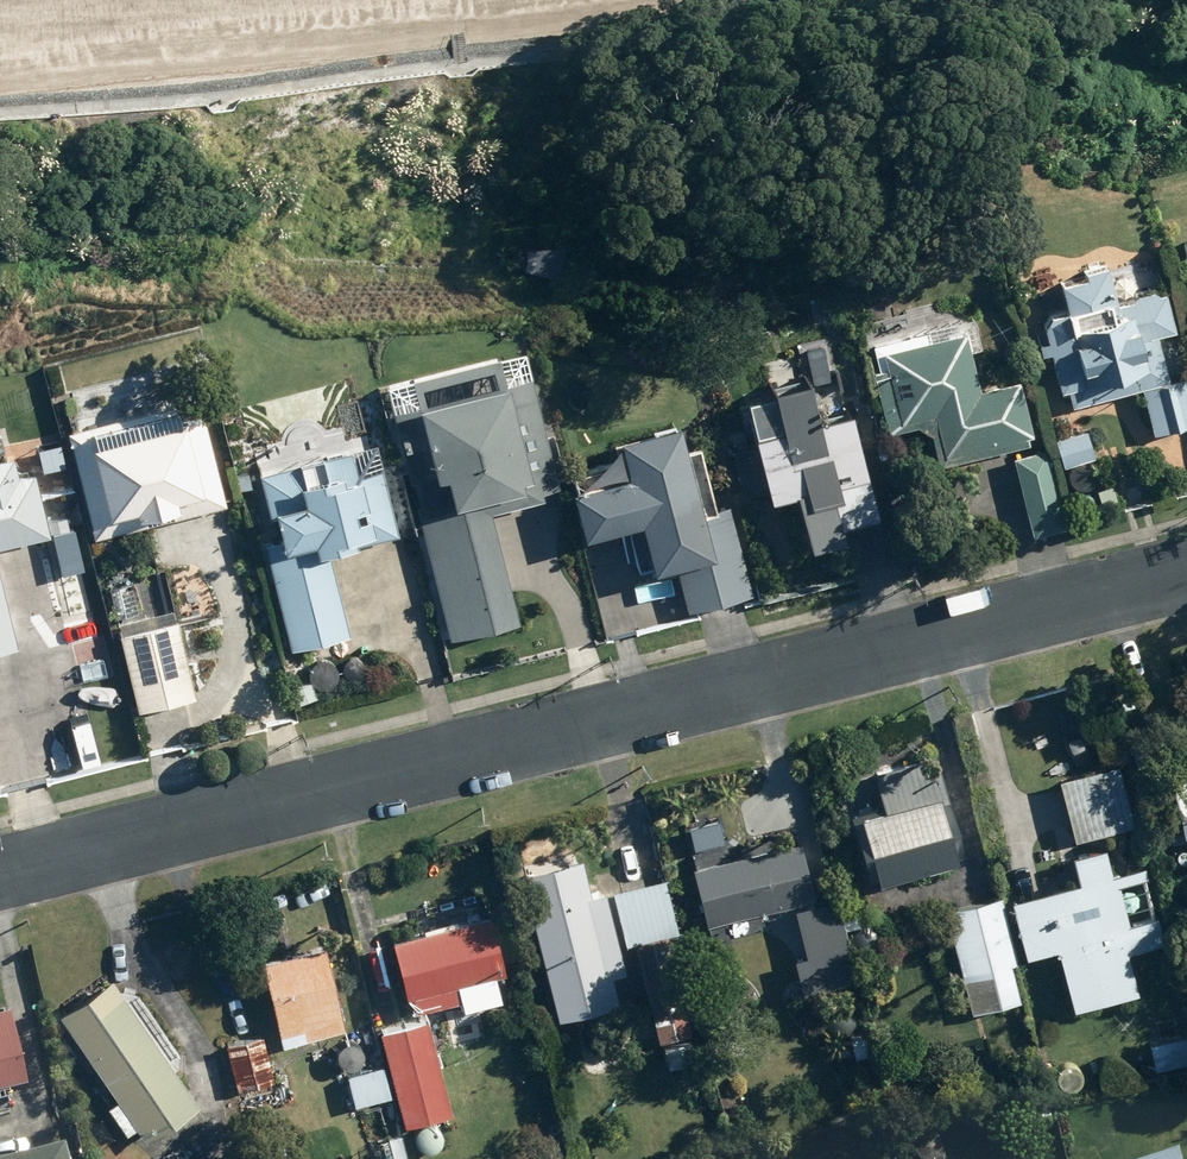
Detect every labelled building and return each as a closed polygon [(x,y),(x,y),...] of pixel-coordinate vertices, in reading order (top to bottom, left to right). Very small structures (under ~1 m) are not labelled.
[(1111,266),(1088,272),(1090,278),(1068,283),(1075,312),(1056,316),(1051,326),(1054,340),(1042,342),(1045,353),(1056,350),(1065,390),(1074,388),(1078,403),(1172,381),(1161,334),(1178,330),(1169,292),(1120,303),(1111,266)] [(1117,275),(1122,289),(1135,284),(1131,271),(1117,275)] [(884,300),(867,304),(871,319),(888,315),(884,300)] [(931,332),(878,345),(884,371),(877,372),(892,432),(920,425),(935,434),(943,465),(1039,442),(1023,381),(982,391),(968,333),(934,341),(931,332)] [(420,510),(451,639),(521,623),(494,512),(548,499),(546,490),(561,487),(529,354),(390,387),(414,482),(422,481),(429,507),(420,510)] [(870,474),(855,409),(823,417),(814,379),(779,387),(789,428),(760,435),(762,443),(736,448),(746,494),(772,488),(775,497),(813,488),(815,500),(846,493),(843,481),(870,474)] [(1146,390),(1158,434),(1186,426),(1186,379),(1146,390)] [(840,384),(825,386),(828,399),(842,396),(840,384)] [(98,539),(229,506),(202,398),(70,431),(98,539)] [(708,515),(685,423),(625,438),(635,475),(577,490),(589,537),(646,522),(658,571),(680,566),(691,609),(755,593),(733,506),(720,510),(720,511),(708,515)] [(1067,465),(1099,456),(1092,429),(1059,438),(1067,465)] [(314,433),(305,432),(297,439),(298,449),(305,455),(314,455),(321,449),(321,439),(314,433)] [(268,545),(294,650),(354,635),(333,552),(401,535),(379,445),(262,474),(273,518),(281,516),(287,540),(268,545)] [(1017,457),(1036,537),(1068,529),(1049,450),(1017,457)] [(52,534),(36,471),(21,475),(16,457),(0,461),(0,546),(52,534)] [(68,515),(51,519),(55,533),(71,529),(68,515)] [(96,557),(110,570),(121,560),(107,546),(96,557)] [(20,647),(0,565),(0,652),(20,647)] [(115,598),(119,617),(141,613),(137,594),(115,598)] [(199,698),(182,620),(122,634),(139,710),(199,698)] [(314,683),(297,689),(302,703),(319,697),(314,683)] [(1047,712),(1048,722),(1058,720),(1056,710),(1047,712)] [(874,882),(967,856),(939,756),(877,773),(887,807),(855,816),(874,882)] [(1062,780),(1079,841),(1136,826),(1120,765),(1062,780)] [(1174,781),(1186,835),(1186,778),(1174,781)] [(1173,829),(1176,844),(1186,841),(1183,827),(1173,829)] [(710,925),(818,897),(804,841),(695,869),(710,925)] [(1077,1010),(1141,993),(1131,953),(1168,943),(1162,917),(1132,926),(1121,884),(1151,876),(1149,867),(1115,876),(1108,849),(1076,857),(1083,882),(1014,901),(1029,958),(1061,949),(1077,1010)] [(694,1035),(672,935),(680,934),(669,880),(617,891),(629,944),(639,942),(661,1042),(694,1035)] [(534,905),(561,1020),(620,1006),(604,940),(619,936),(607,887),(534,905)] [(1021,963),(1004,896),(949,909),(976,1013),(1024,1001),(1015,964),(1021,963)] [(811,909),(823,956),(851,950),(839,902),(811,909)] [(493,916),(396,940),(410,998),(414,996),(418,1012),(464,1000),(460,985),(507,973),(493,916)] [(265,961),(285,1046),(349,1032),(329,946),(265,961)] [(201,1105),(115,980),(64,1015),(121,1100),(111,1107),(130,1134),(139,1127),(149,1142),(201,1105)] [(384,1033),(407,1127),(455,1116),(432,1022),(384,1033)] [(28,1095),(11,1024),(0,1026),(0,1102),(28,1095)] [(229,1044),(240,1090),(250,1087),(254,1103),(275,1098),(272,1084),(276,1083),(265,1035),(229,1044)] [(1179,1038),(1153,1043),(1158,1069),(1184,1064),(1179,1038)] [(386,1067),(351,1076),(358,1106),(394,1097),(386,1067)] [(377,1158),(410,1158),(404,1136),(374,1144),(377,1158)] [(64,1150),(31,1158),(67,1158),(64,1150)]
